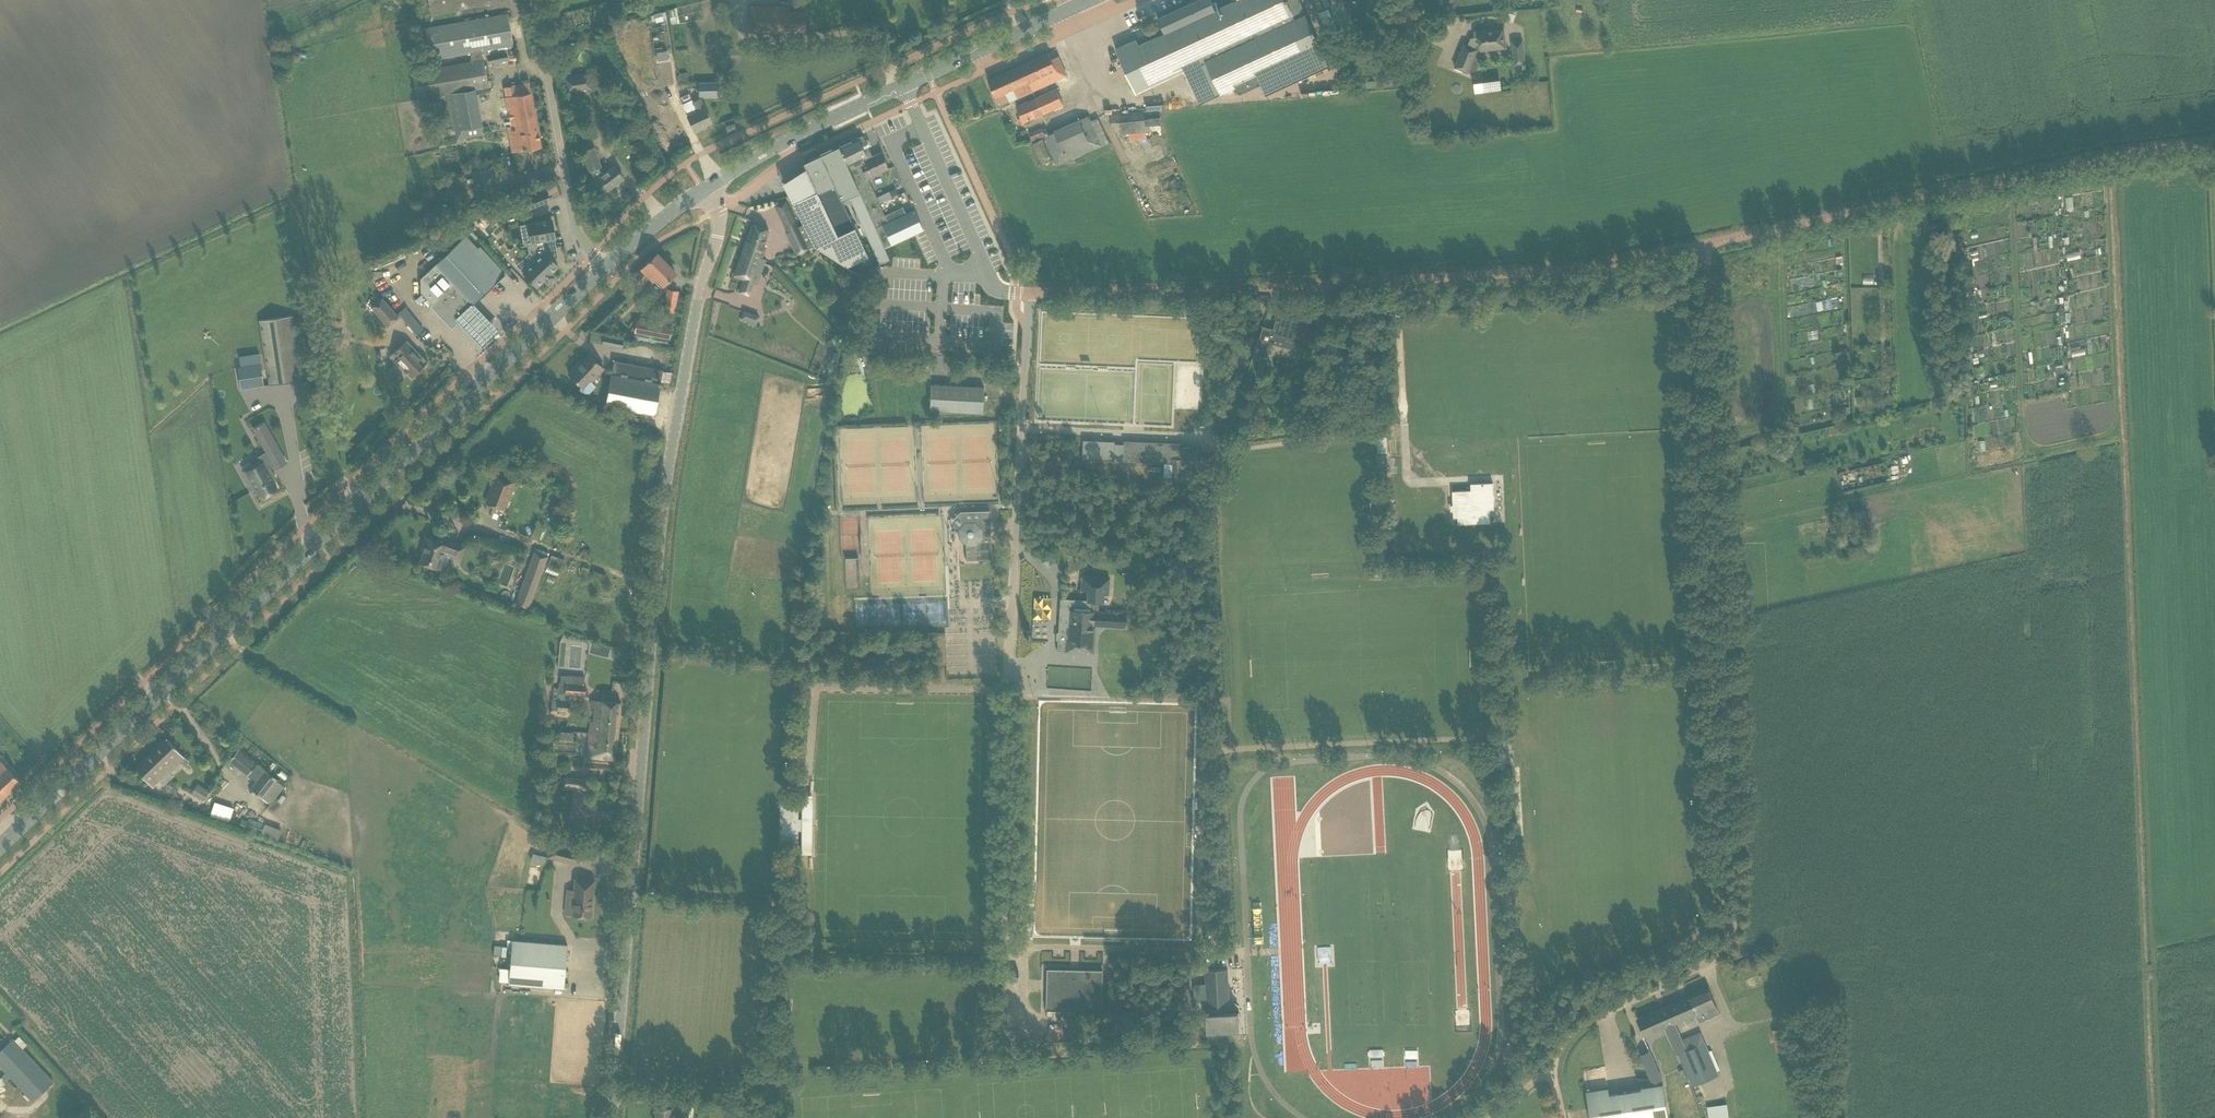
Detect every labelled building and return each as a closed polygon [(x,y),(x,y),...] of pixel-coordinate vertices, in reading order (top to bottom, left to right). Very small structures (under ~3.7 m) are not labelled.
[(505,0),(428,0),(431,14),(505,1),(505,0)] [(1116,49),(1117,52),(1136,93),(1205,61),(1217,86),(1213,88),(1216,94),(1220,92),(1220,93),(1221,93),(1236,86),(1239,94),(1261,84),(1266,95),(1329,65),(1304,12),(1296,16),(1295,14),(1303,10),(1299,0),(1232,0),(1233,2),(1215,10),(1211,0),(1198,0),(1196,1),(1191,3),(1186,6),(1158,18),(1165,33),(1139,45),(1136,39),(1116,49)] [(1343,0),(1331,0),(1333,4),(1331,5),(1344,32),(1355,27),(1343,0)] [(805,12),(794,12),(787,12),(786,7),(751,6),(751,32),(805,32),(805,12)] [(661,12),(653,14),(655,22),(663,20),(661,12)] [(513,47),(507,13),(424,29),(430,61),(470,53),(472,62),(483,60),(483,55),(490,54),(490,49),(510,46),(511,47),(513,47)] [(1455,67),(1468,73),(1477,50),(1480,49),(1480,51),(1495,49),(1495,47),(1506,46),(1504,30),(1493,31),(1493,29),(1478,31),(1478,38),(1471,39),(1468,46),(1464,44),(1455,67)] [(1512,41),(1514,65),(1525,64),(1523,40),(1512,41)] [(667,50),(656,52),(657,61),(668,59),(667,50)] [(1048,53),(1018,66),(1030,92),(1067,76),(1058,56),(1051,59),(1048,53)] [(483,60),(472,62),(412,73),(417,100),(488,87),(483,60)] [(656,61),(657,80),(675,78),(673,60),(656,61)] [(1030,92),(1018,66),(988,80),(1000,108),(1010,104),(1005,93),(1014,90),(1017,96),(1021,94),(1022,96),(1030,92)] [(720,70),(715,73),(718,80),(723,77),(720,70)] [(564,77),(566,92),(592,88),(590,72),(564,77)] [(1476,91),(1503,90),(1502,79),(1475,80),(1476,91)] [(512,130),(515,151),(541,146),(529,82),(510,86),(511,96),(505,97),(511,126),(508,127),(509,130),(512,130)] [(719,82),(698,83),(698,96),(719,96),(719,82)] [(669,90),(677,115),(687,112),(679,87),(669,90)] [(1055,92),(1037,100),(1043,113),(1061,105),(1055,92)] [(1043,113),(1037,100),(1036,98),(1017,106),(1024,122),(1043,113)] [(688,117),(694,131),(705,126),(705,125),(710,122),(700,100),(693,103),(698,113),(688,117)] [(1146,134),(1145,119),(1144,111),(1111,114),(1112,127),(1120,127),(1121,135),(1146,134)] [(484,135),(479,112),(453,117),(457,140),(484,135)] [(1045,137),(1057,166),(1102,146),(1089,116),(1045,137)] [(1030,131),(1032,139),(1046,136),(1044,128),(1030,131)] [(867,158),(861,146),(865,144),(861,137),(858,138),(857,137),(838,146),(885,247),(923,230),(914,209),(887,221),(867,178),(879,172),(888,168),(884,161),(885,161),(884,159),(883,159),(880,152),(867,158)] [(850,201),(880,263),(890,259),(838,146),(802,163),(816,191),(791,202),(803,225),(813,245),(814,246),(846,265),(867,256),(843,204),(850,201)] [(589,170),(595,180),(604,192),(623,178),(616,169),(614,167),(602,176),(597,169),(600,167),(593,148),(582,152),(589,170)] [(461,192),(453,194),(454,200),(463,198),(461,192)] [(526,200),(529,209),(550,201),(546,192),(526,200)] [(518,200),(501,206),(504,216),(510,214),(509,213),(514,212),(515,213),(521,211),(518,200)] [(781,218),(785,226),(794,221),(791,214),(781,218)] [(551,220),(527,224),(530,240),(529,240),(531,252),(538,259),(522,274),(536,288),(544,280),(547,284),(554,278),(550,274),(557,267),(558,259),(551,220)] [(505,274),(480,247),(478,249),(466,237),(464,238),(450,223),(440,233),(454,248),(420,279),(420,292),(451,325),(455,320),(473,304),(505,274)] [(734,276),(743,279),(739,292),(748,295),(753,282),(756,283),(765,259),(761,258),(765,247),(763,246),(768,230),(752,224),(734,276)] [(804,242),(794,246),(798,254),(807,249),(807,248),(813,245),(803,225),(797,227),(804,242)] [(656,277),(663,284),(675,272),(656,253),(644,265),(644,266),(633,277),(640,284),(649,276),(653,280),(656,277)] [(664,310),(674,312),(677,291),(668,289),(664,310)] [(371,308),(388,327),(399,318),(382,298),(371,308)] [(473,304),(455,320),(482,349),(499,333),(473,304)] [(407,306),(399,312),(417,334),(425,328),(407,306)] [(748,322),(751,314),(743,311),(741,319),(748,322)] [(837,315),(834,325),(844,328),(847,317),(837,315)] [(259,321),(269,385),(302,380),(292,316),(259,321)] [(634,332),(668,338),(671,327),(636,321),(634,332)] [(602,344),(621,348),(623,339),(604,335),(602,344)] [(1254,353),(1268,357),(1273,343),(1258,338),(1254,353)] [(411,348),(413,346),(408,341),(398,351),(397,351),(392,355),(404,369),(411,377),(417,371),(417,372),(428,362),(422,356),(421,357),(416,352),(415,353),(411,348)] [(263,385),(260,363),(258,353),(239,356),(240,366),(238,367),(242,388),(263,385)] [(579,390),(584,393),(589,393),(596,386),(589,380),(595,374),(596,375),(603,368),(589,355),(578,366),(577,364),(568,373),(582,386),(579,390)] [(609,404),(660,411),(665,367),(614,361),(609,404)] [(929,411),(982,413),(984,386),(931,383),(929,411)] [(258,472),(246,479),(253,491),(256,489),(261,498),(278,489),(269,473),(272,472),(270,468),(274,465),(269,456),(280,450),(264,422),(253,428),(265,452),(258,456),(261,462),(255,466),(258,472)] [(1377,437),(1378,453),(1388,452),(1387,436),(1377,437)] [(1114,461),(1115,442),(1083,440),(1082,460),(1114,461)] [(1202,448),(1190,448),(1189,446),(1185,446),(1183,443),(1124,441),(1124,444),(1123,461),(1173,464),(1172,480),(1201,481),(1202,452),(1202,448)] [(485,504),(505,510),(516,481),(496,474),(485,504)] [(1453,492),(1455,520),(1459,520),(1459,524),(1490,523),(1489,510),(1494,509),(1492,483),(1466,485),(1466,491),(1453,492)] [(990,512),(980,512),(974,521),(965,522),(958,529),(958,539),(965,545),(966,560),(991,559),(990,512)] [(436,540),(426,537),(421,550),(423,551),(419,562),(444,571),(450,555),(460,559),(465,546),(438,536),(436,540)] [(529,609),(548,556),(534,551),(514,604),(529,609)] [(550,562),(562,566),(565,558),(552,554),(550,562)] [(1048,555),(1043,562),(1048,566),(1054,559),(1048,555)] [(858,563),(847,563),(848,587),(859,586),(858,563)] [(1098,602),(1103,602),(1103,594),(1108,594),(1109,578),(1082,576),(1081,590),(1087,591),(1086,600),(1099,601),(1098,602)] [(1033,618),(1050,618),(1051,596),(1034,596),(1033,618)] [(1098,630),(1098,626),(1124,628),(1125,613),(1098,611),(1098,602),(1099,601),(1086,600),(1060,599),(1058,633),(1056,633),(1056,639),(1057,640),(1057,650),(1064,651),(1064,652),(1093,654),(1094,630),(1098,630)] [(575,684),(565,683),(564,693),(584,695),(585,685),(575,684)] [(551,711),(570,712),(571,702),(552,700),(551,711)] [(590,722),(590,728),(618,731),(621,702),(592,700),(591,707),(596,707),(594,722),(590,722)] [(618,731),(590,728),(587,757),(615,760),(618,731)] [(185,764),(184,764),(186,761),(184,759),(185,758),(174,747),(166,739),(135,768),(143,776),(153,787),(169,771),(172,775),(179,769),(185,764)] [(229,761),(247,775),(257,763),(238,749),(229,761)] [(20,781),(1,761),(0,761),(0,801),(20,781)] [(265,770),(251,788),(270,804),(285,786),(284,785),(265,770)] [(588,792),(590,778),(563,775),(562,788),(566,789),(567,786),(583,789),(583,791),(588,792)] [(197,784),(191,794),(200,799),(206,789),(197,784)] [(242,819),(238,826),(243,829),(247,822),(242,819)] [(280,839),(283,829),(265,823),(262,833),(280,839)] [(1377,831),(1363,837),(1366,845),(1381,839),(1377,831)] [(1350,854),(1363,848),(1359,840),(1346,845),(1350,854)] [(531,861),(538,863),(540,855),(533,854),(531,861)] [(563,915),(591,917),(594,880),(575,879),(574,889),(566,889),(563,915)] [(508,984),(553,987),(564,988),(567,945),(512,940),(508,984)] [(1045,1008),(1101,1009),(1102,970),(1046,969),(1045,1008)] [(1206,984),(1194,984),(1195,1003),(1207,1002),(1208,1013),(1206,1014),(1207,1033),(1239,1031),(1238,1012),(1238,1007),(1234,1003),(1229,1003),(1227,969),(1206,970),(1206,984)] [(1708,988),(1673,1004),(1680,1020),(1695,1013),(1698,1020),(1718,1012),(1715,1005),(1708,988)] [(1680,1020),(1673,1004),(1638,1019),(1645,1036),(1671,1024),(1676,1035),(1671,1037),(1692,1087),(1719,1076),(1700,1032),(1682,1040),(1675,1023),(1680,1020)] [(1771,1030),(1776,1052),(1786,1050),(1781,1028),(1771,1030)] [(33,1101),(54,1082),(13,1039),(0,1050),(0,1067),(5,1072),(2,1075),(7,1080),(10,1077),(33,1101)] [(1640,1055),(1652,1083),(1662,1079),(1650,1051),(1640,1055)] [(1683,1069),(1679,1071),(1683,1082),(1688,1081),(1683,1069)] [(8,1088),(3,1076),(0,1078),(0,1091),(8,1088)] [(1609,1094),(1608,1088),(1586,1091),(1590,1117),(1668,1117),(1663,1084),(1640,1087),(1641,1089),(1609,1094)] [(1707,1117),(1728,1117),(1726,1105),(1706,1107),(1707,1117)]
